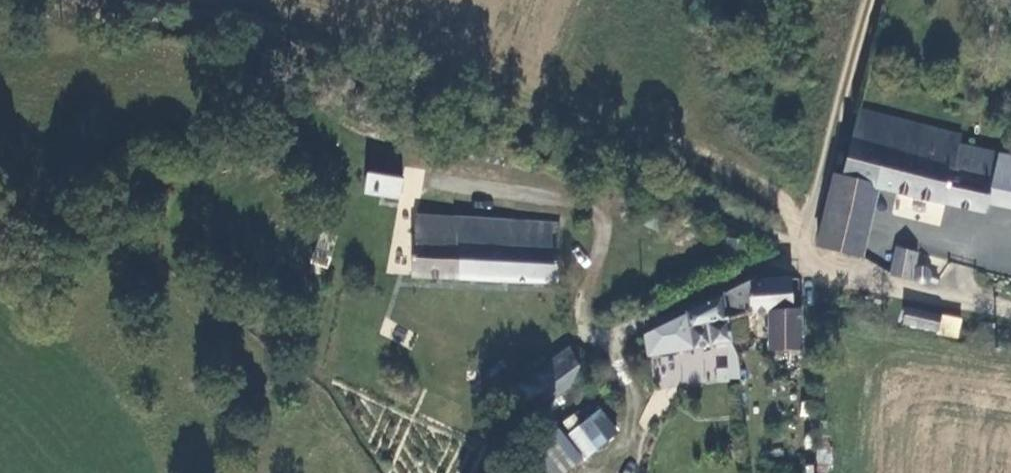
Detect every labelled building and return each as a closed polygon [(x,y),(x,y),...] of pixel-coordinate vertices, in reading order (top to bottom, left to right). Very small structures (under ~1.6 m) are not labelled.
[(958,145),(960,134),(857,109),(841,174),(833,172),(816,240),(850,249),(866,184),(879,187),(935,201),(944,204),(944,203),(983,213),(986,203),(1010,209),(1010,158),(958,145)] [(416,186),(420,157),(371,151),(370,157),(369,166),(358,165),(357,176),(367,178),(368,178),(370,172),(383,174),(381,192),(415,196),(416,186)] [(369,166),(370,157),(359,155),(358,165),(369,166)] [(381,192),(383,174),(370,172),(368,178),(367,178),(366,190),(381,192)] [(866,184),(850,249),(863,252),(879,187),(866,184)] [(416,186),(415,196),(426,198),(428,188),(416,186)] [(939,225),(944,207),(928,202),(923,220),(939,225)] [(411,275),(558,278),(556,218),(412,215),(411,275)] [(756,253),(758,236),(746,237),(744,254),(756,253)] [(894,272),(912,278),(920,253),(901,247),(894,272)] [(915,276),(916,279),(918,282),(921,284),(925,284),(929,283),(932,281),(934,278),(934,274),(933,270),(931,267),(927,265),(924,265),(920,266),(917,268),(915,272),(915,276)] [(817,281),(807,282),(809,312),(817,311),(817,281)] [(817,311),(809,312),(807,282),(769,287),(735,302),(740,321),(748,320),(768,315),(786,313),(786,351),(817,351),(817,311)] [(748,320),(740,321),(735,302),(684,326),(668,334),(671,344),(709,330),(713,350),(735,345),(735,347),(745,345),(745,343),(750,341),(748,320)] [(955,321),(900,310),(897,325),(932,330),(931,334),(952,337),(955,321)] [(573,366),(556,349),(528,377),(545,394),(573,366)] [(596,419),(614,442),(633,427),(617,404),(596,419)] [(603,450),(614,442),(596,419),(585,428),(603,450)]
